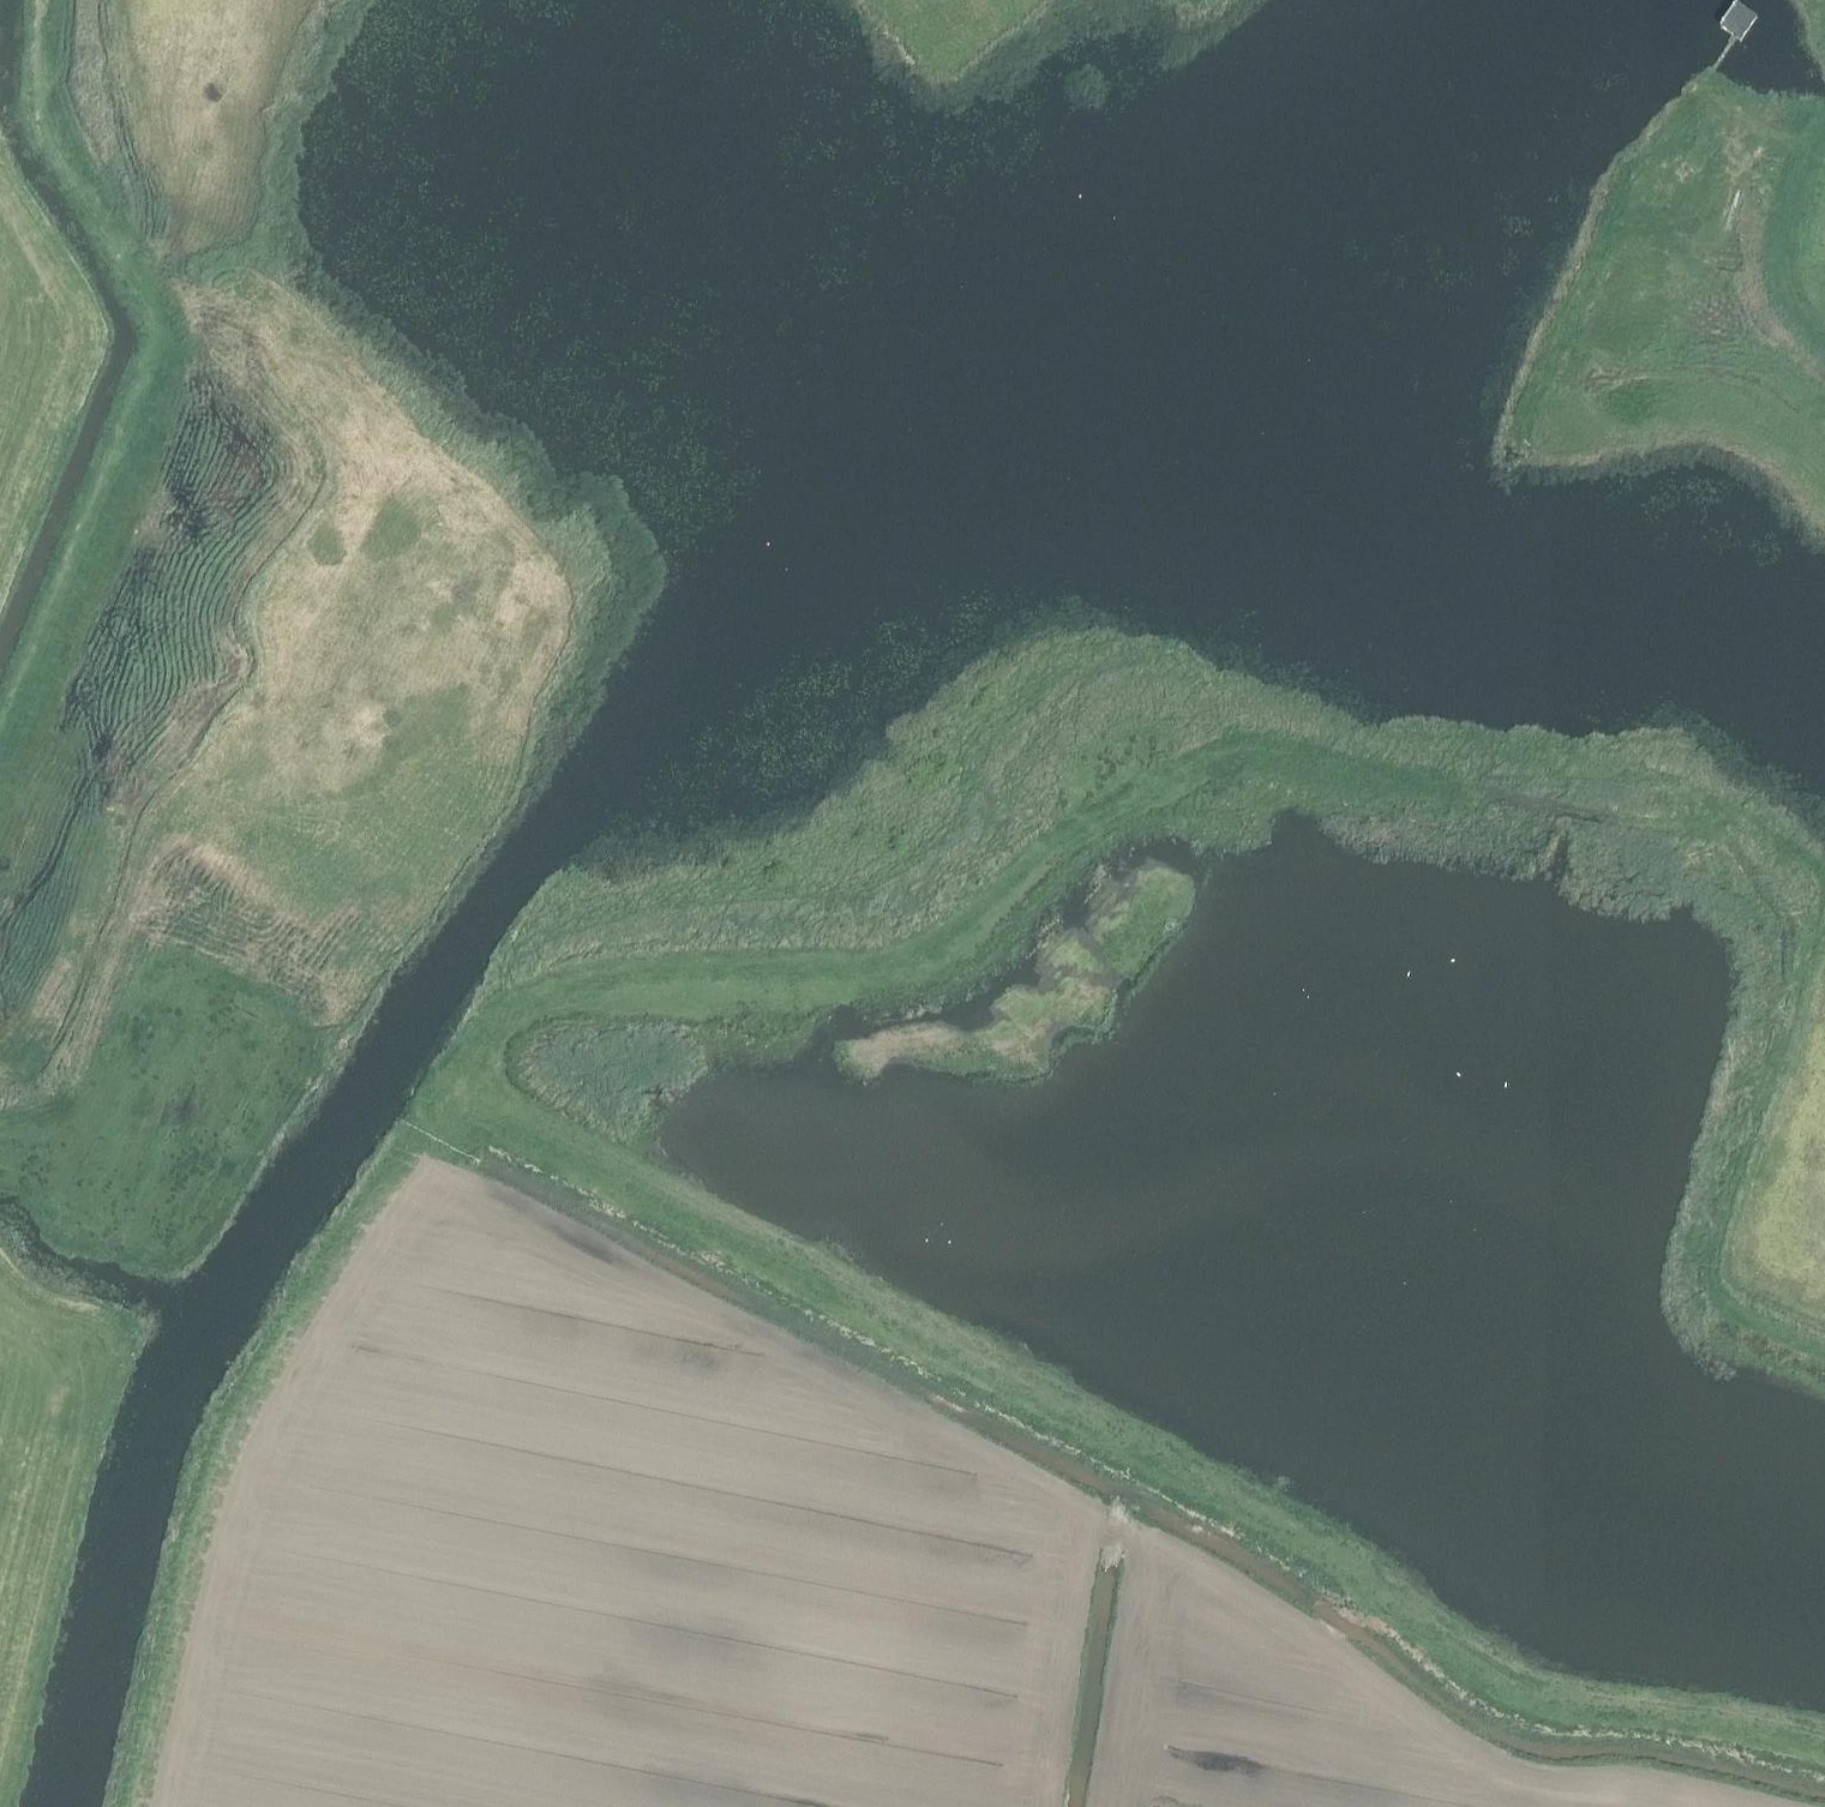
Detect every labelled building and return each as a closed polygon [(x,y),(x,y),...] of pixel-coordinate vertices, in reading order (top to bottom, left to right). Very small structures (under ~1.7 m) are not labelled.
[(1740,41),(1757,17),(1736,2),(1719,26),(1740,41)]
